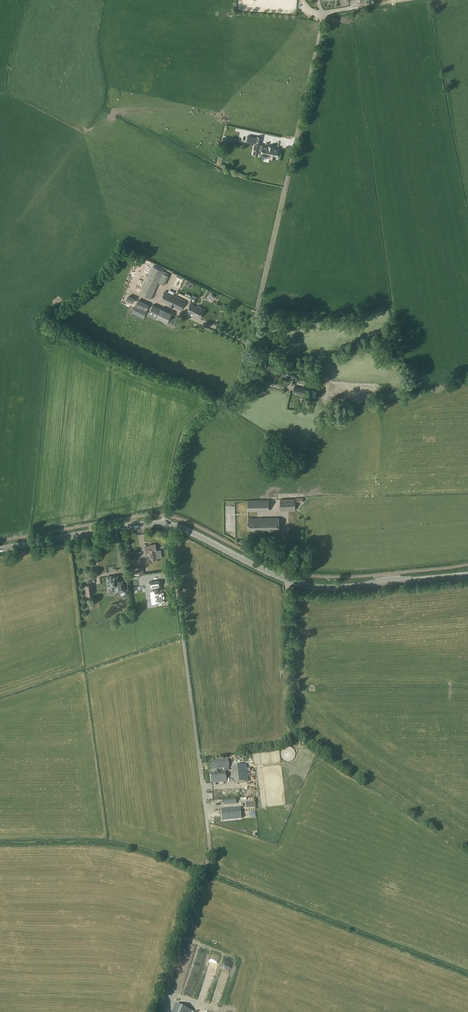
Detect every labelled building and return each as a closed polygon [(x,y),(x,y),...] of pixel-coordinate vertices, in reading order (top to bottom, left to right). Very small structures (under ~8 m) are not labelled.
[(249,145),(248,150),(253,151),(253,152),(261,154),(261,157),(269,159),(269,160),(274,161),(275,160),(276,160),(276,157),(277,157),(277,156),(277,152),(272,151),(273,150),(267,149),(267,150),(262,149),(262,150),(262,148),(259,147),(260,141),(256,140),(253,140),(252,146),(249,145)] [(164,271),(153,266),(140,293),(151,299),(159,283),(164,285),(169,276),(163,273),(164,271)] [(134,290),(138,292),(142,281),(138,280),(134,290)] [(181,310),(185,302),(183,301),(182,299),(165,291),(160,301),(181,310)] [(127,295),(124,300),(131,303),(133,298),(127,295)] [(144,318),(149,304),(138,300),(132,313),(144,318)] [(156,319),(156,318),(167,323),(166,325),(174,328),(178,320),(170,317),(172,313),(161,308),(160,308),(153,304),(148,316),(156,319)] [(192,305),(190,304),(186,311),(189,313),(191,310),(194,312),(193,314),(195,315),(195,316),(200,318),(204,309),(197,306),(192,304),(192,305)] [(295,369),(292,369),(293,366),(297,367),(298,362),(290,361),(289,365),(291,365),(290,368),(284,367),(282,376),(284,376),(283,379),(289,380),(290,377),(293,378),(295,369)] [(303,395),(305,388),(294,386),(293,392),(303,395)] [(303,497),(295,498),(295,499),(280,499),(280,511),(295,510),(295,503),(303,502),(303,497)] [(268,500),(247,500),(248,511),(269,511),(268,500)] [(248,522),(248,528),(248,531),(278,531),(278,518),(248,518),(248,522)] [(152,545),(145,546),(146,552),(150,552),(151,559),(147,559),(147,563),(158,562),(157,558),(162,557),(161,550),(156,550),(156,544),(152,545)] [(143,566),(134,567),(135,575),(140,575),(144,574),(143,566)] [(117,588),(118,592),(125,591),(124,581),(120,581),(118,580),(118,576),(113,576),(112,576),(109,576),(109,577),(108,577),(108,581),(108,582),(108,588),(112,587),(114,588),(117,588)] [(154,590),(155,594),(154,594),(154,595),(151,595),(152,600),(154,600),(156,600),(156,603),(156,604),(165,602),(164,597),(165,597),(164,597),(164,595),(164,594),(163,589),(160,590),(159,587),(161,587),(160,580),(149,582),(150,588),(156,587),(157,590),(154,590)] [(85,586),(87,596),(94,595),(93,585),(85,586)] [(211,762),(213,773),(210,773),(211,783),(226,782),(225,772),(217,773),(217,770),(229,768),(228,759),(211,762)] [(249,782),(248,781),(247,768),(246,765),(233,767),(235,784),(249,782)] [(240,810),(222,812),(223,819),(233,818),(233,819),(241,818),(240,810)] [(205,999),(214,964),(215,964),(217,957),(213,956),(214,954),(209,953),(198,997),(205,999)] [(218,971),(226,974),(231,959),(224,956),(218,971)] [(182,995),(191,997),(198,972),(190,969),(182,995)]
